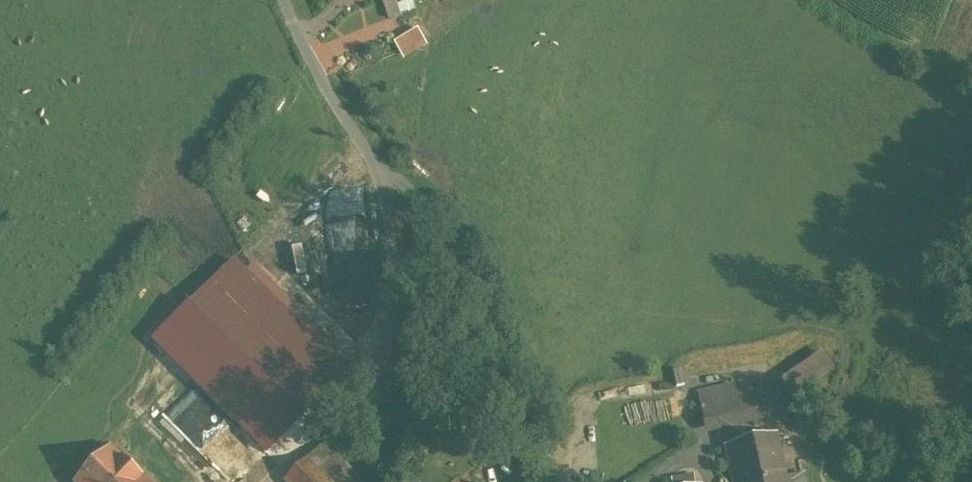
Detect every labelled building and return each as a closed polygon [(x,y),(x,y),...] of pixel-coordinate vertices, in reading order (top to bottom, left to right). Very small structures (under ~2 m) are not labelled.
[(393,38),(403,56),(427,43),(418,25),(393,38)] [(190,305),(302,416),(352,366),(322,336),(315,343),(233,262),(190,305)] [(819,358),(782,383),(792,397),(828,372),(819,358)] [(745,381),(697,392),(704,424),(751,414),(754,426),(779,421),(777,416),(783,414),(777,386),(748,392),(745,381)] [(729,446),(734,466),(730,467),(733,481),(786,481),(785,478),(776,436),(729,446)] [(285,481),(286,481),(361,481),(325,444),(285,481)] [(111,447),(76,481),(147,481),(111,447)]
